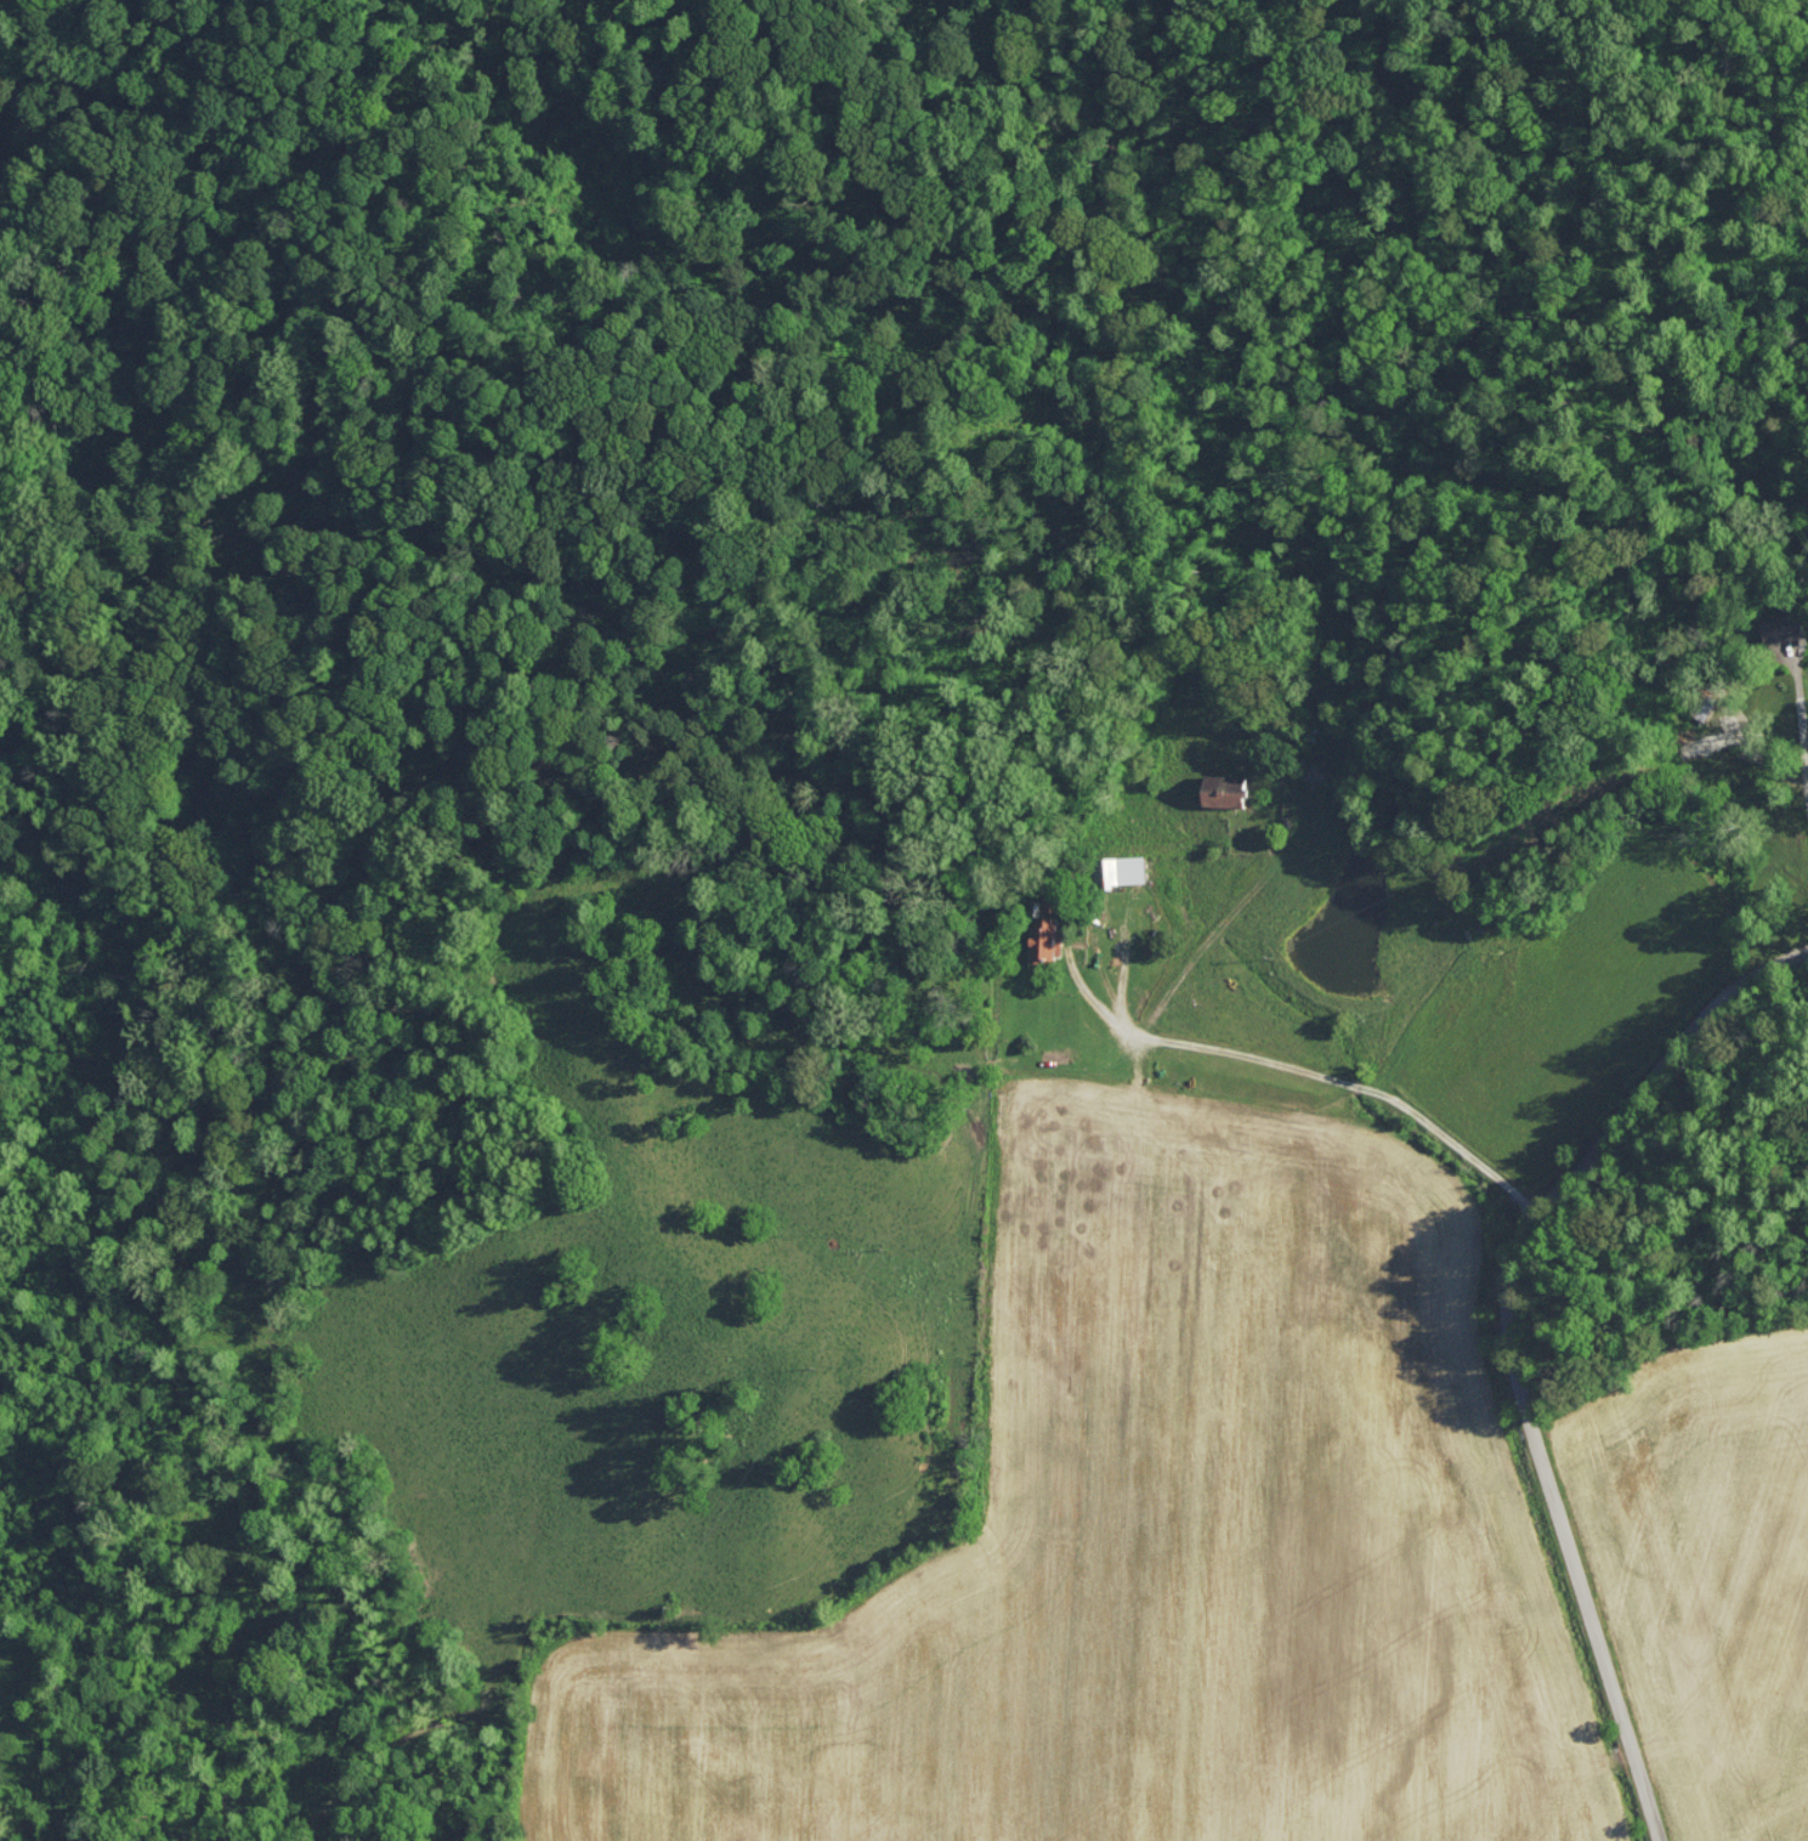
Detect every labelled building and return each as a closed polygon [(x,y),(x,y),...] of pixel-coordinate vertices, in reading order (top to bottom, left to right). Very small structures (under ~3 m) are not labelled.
[(1201,805),(1244,807),(1245,775),(1202,774),(1201,805)] [(1145,882),(1144,856),(1098,857),(1098,888),(1114,888),(1114,883),(1145,882)] [(1029,962),(1040,962),(1040,956),(1054,957),(1055,916),(1038,916),(1037,926),(1031,926),(1029,962)]
